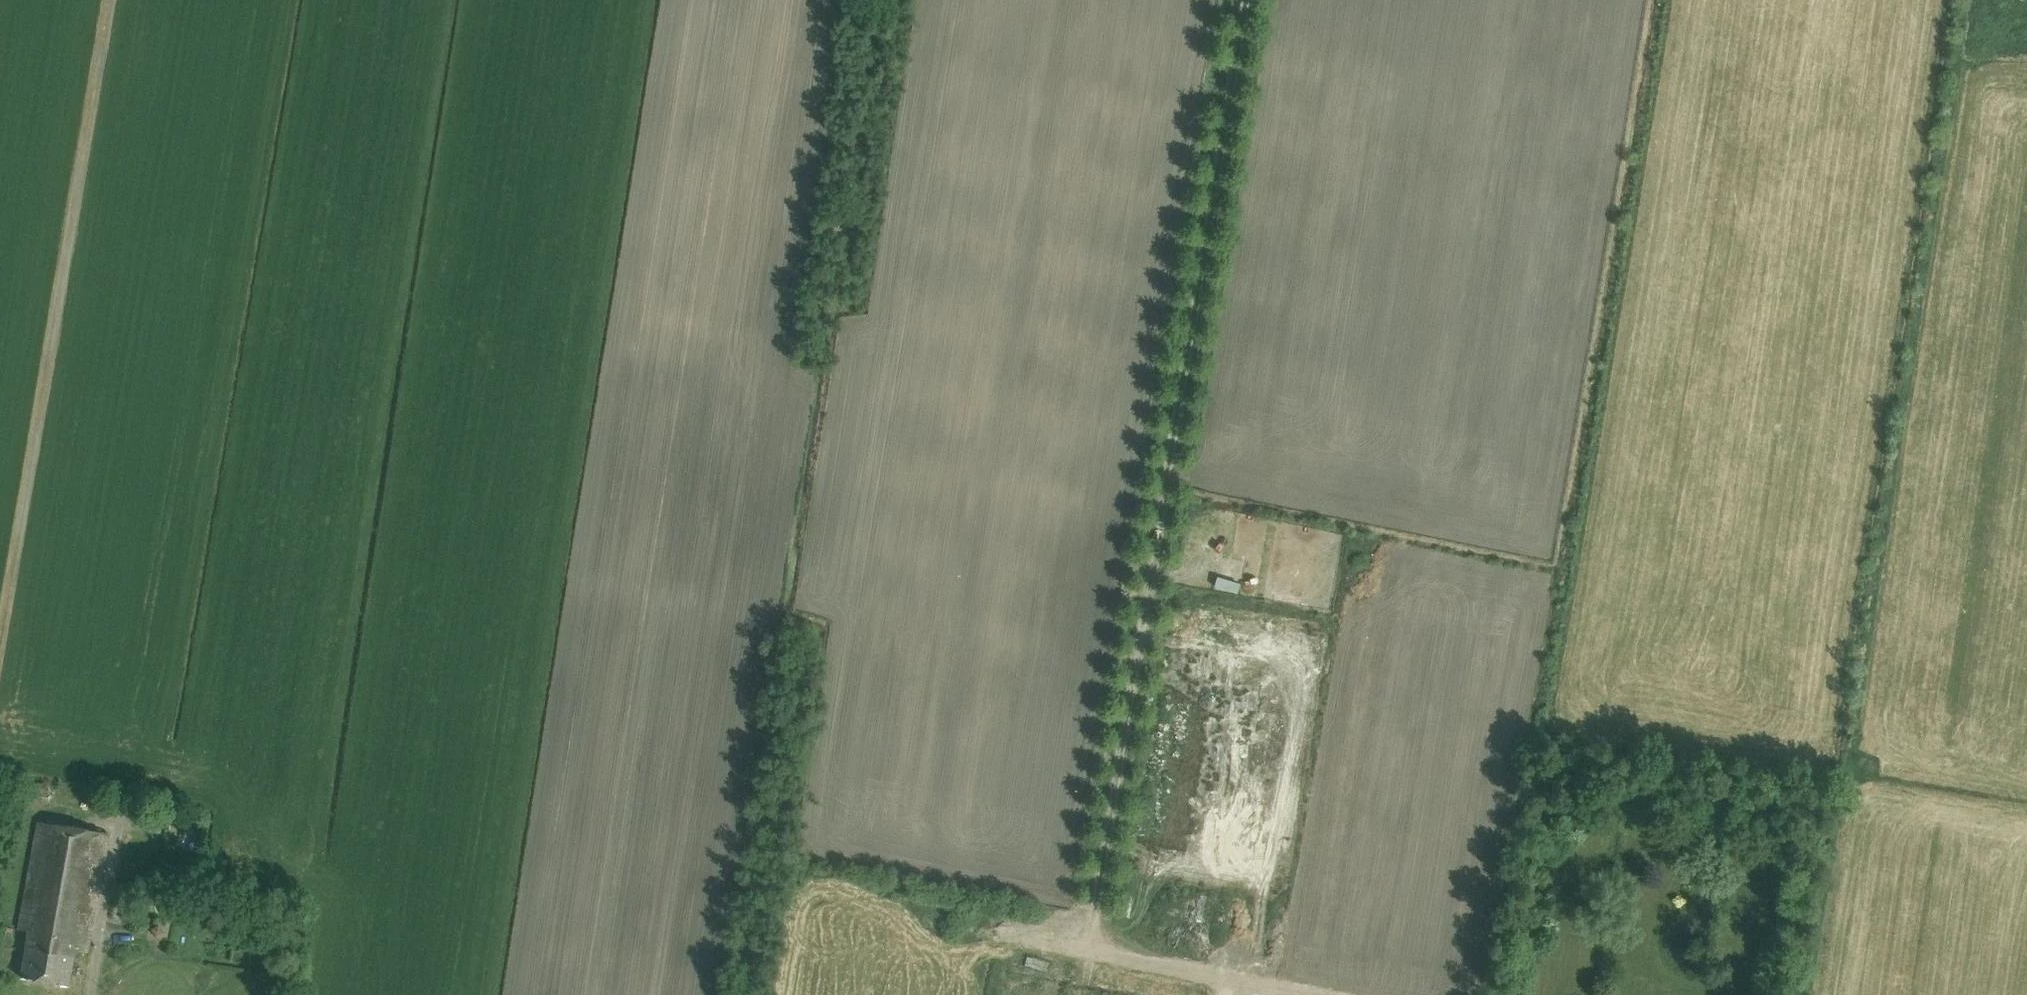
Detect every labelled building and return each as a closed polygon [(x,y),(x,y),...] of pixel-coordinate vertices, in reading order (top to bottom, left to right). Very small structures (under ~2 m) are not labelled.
[(19,929),(30,930),(23,977),(70,987),(77,950),(89,952),(109,833),(37,820),(19,929)]
